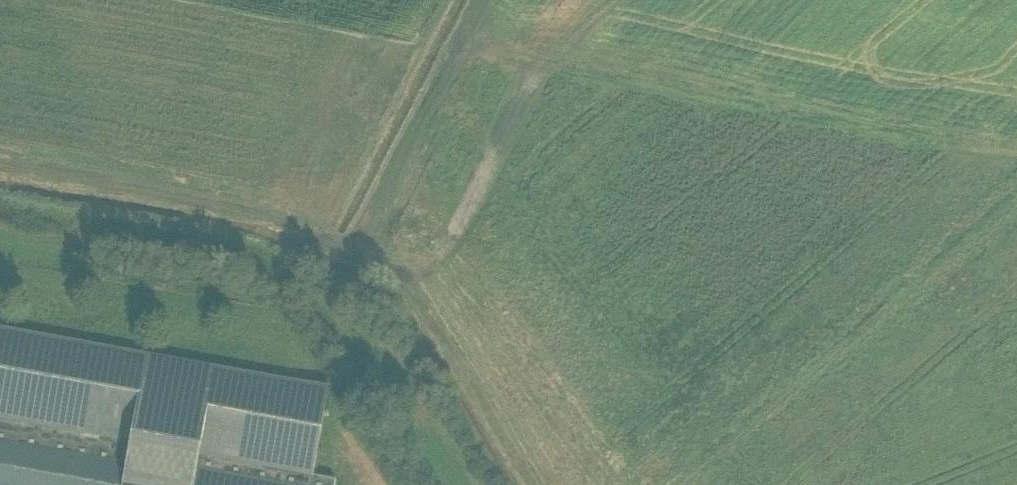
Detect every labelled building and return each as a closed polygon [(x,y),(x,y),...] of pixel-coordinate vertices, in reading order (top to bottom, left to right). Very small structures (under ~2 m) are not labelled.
[(335,482),(312,478),(328,391),(0,331),(0,484),(334,484),(335,482)]
